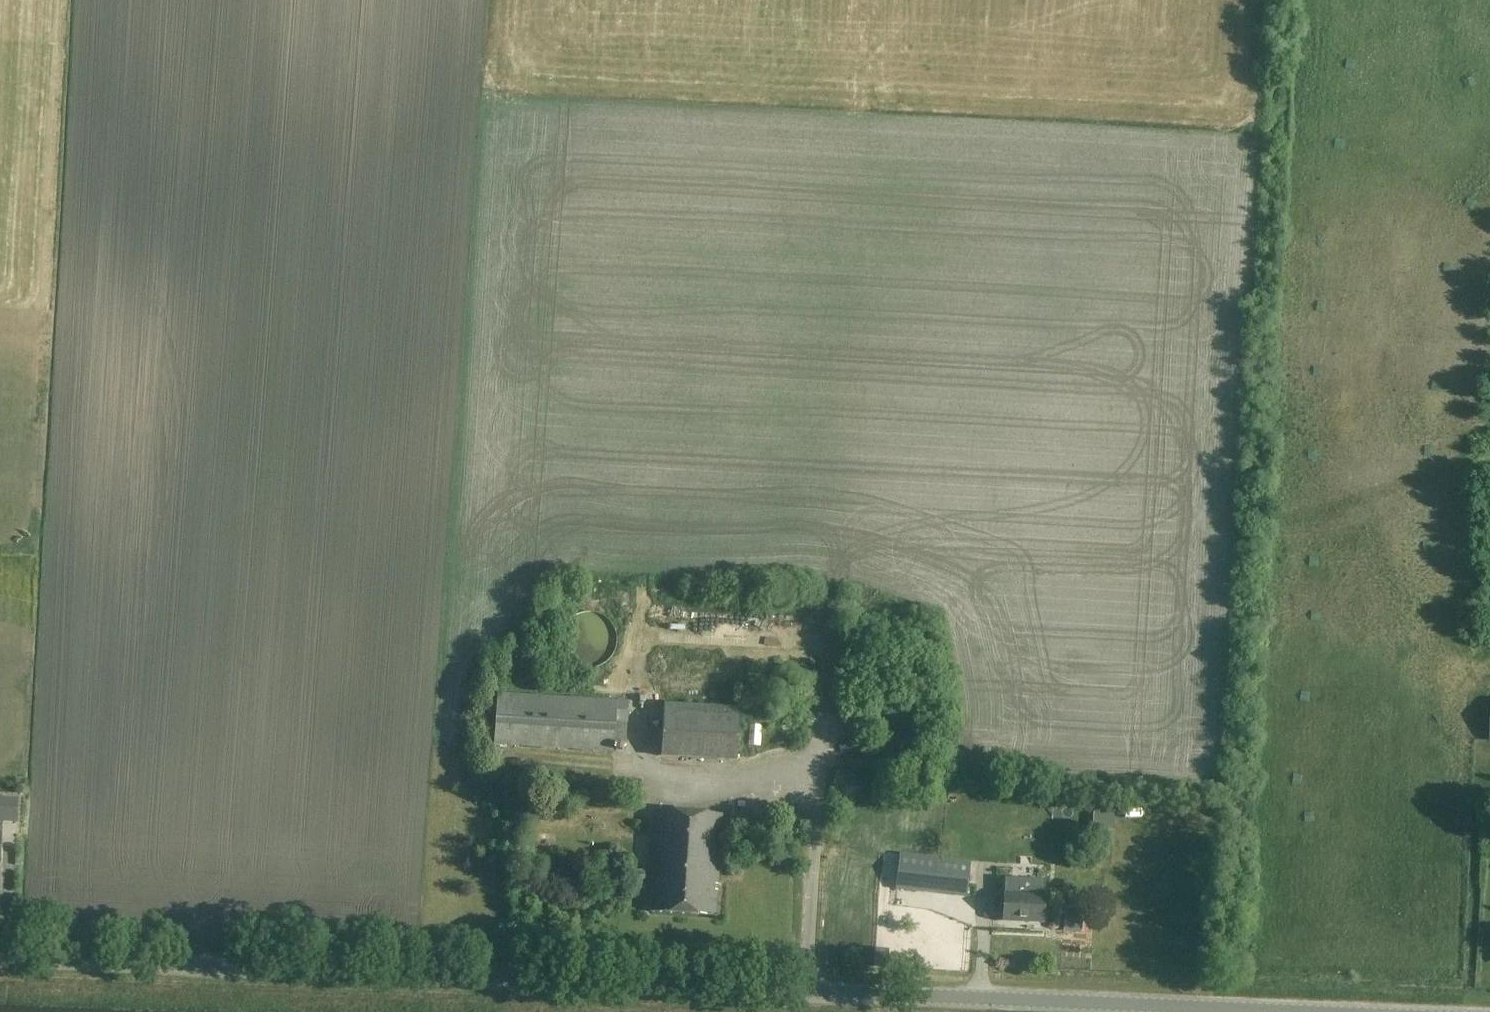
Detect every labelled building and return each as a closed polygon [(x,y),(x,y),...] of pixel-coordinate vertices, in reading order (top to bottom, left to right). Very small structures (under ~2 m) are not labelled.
[(628,703),(498,695),(495,746),(612,753),(613,743),(625,744),(628,703)] [(739,707),(664,703),(661,756),(736,760),(739,707)] [(765,747),(766,726),(755,725),(754,747),(765,747)] [(0,801),(0,822),(14,823),(15,801),(0,801)] [(722,814),(657,810),(650,911),(716,915),(722,814)] [(902,854),(898,890),(939,894),(943,859),(902,854)] [(645,872),(633,872),(633,883),(645,883),(645,872)] [(1044,882),(1017,880),(1017,892),(1004,892),(1003,920),(1042,922),(1044,894),(1043,894),(1044,882)]
